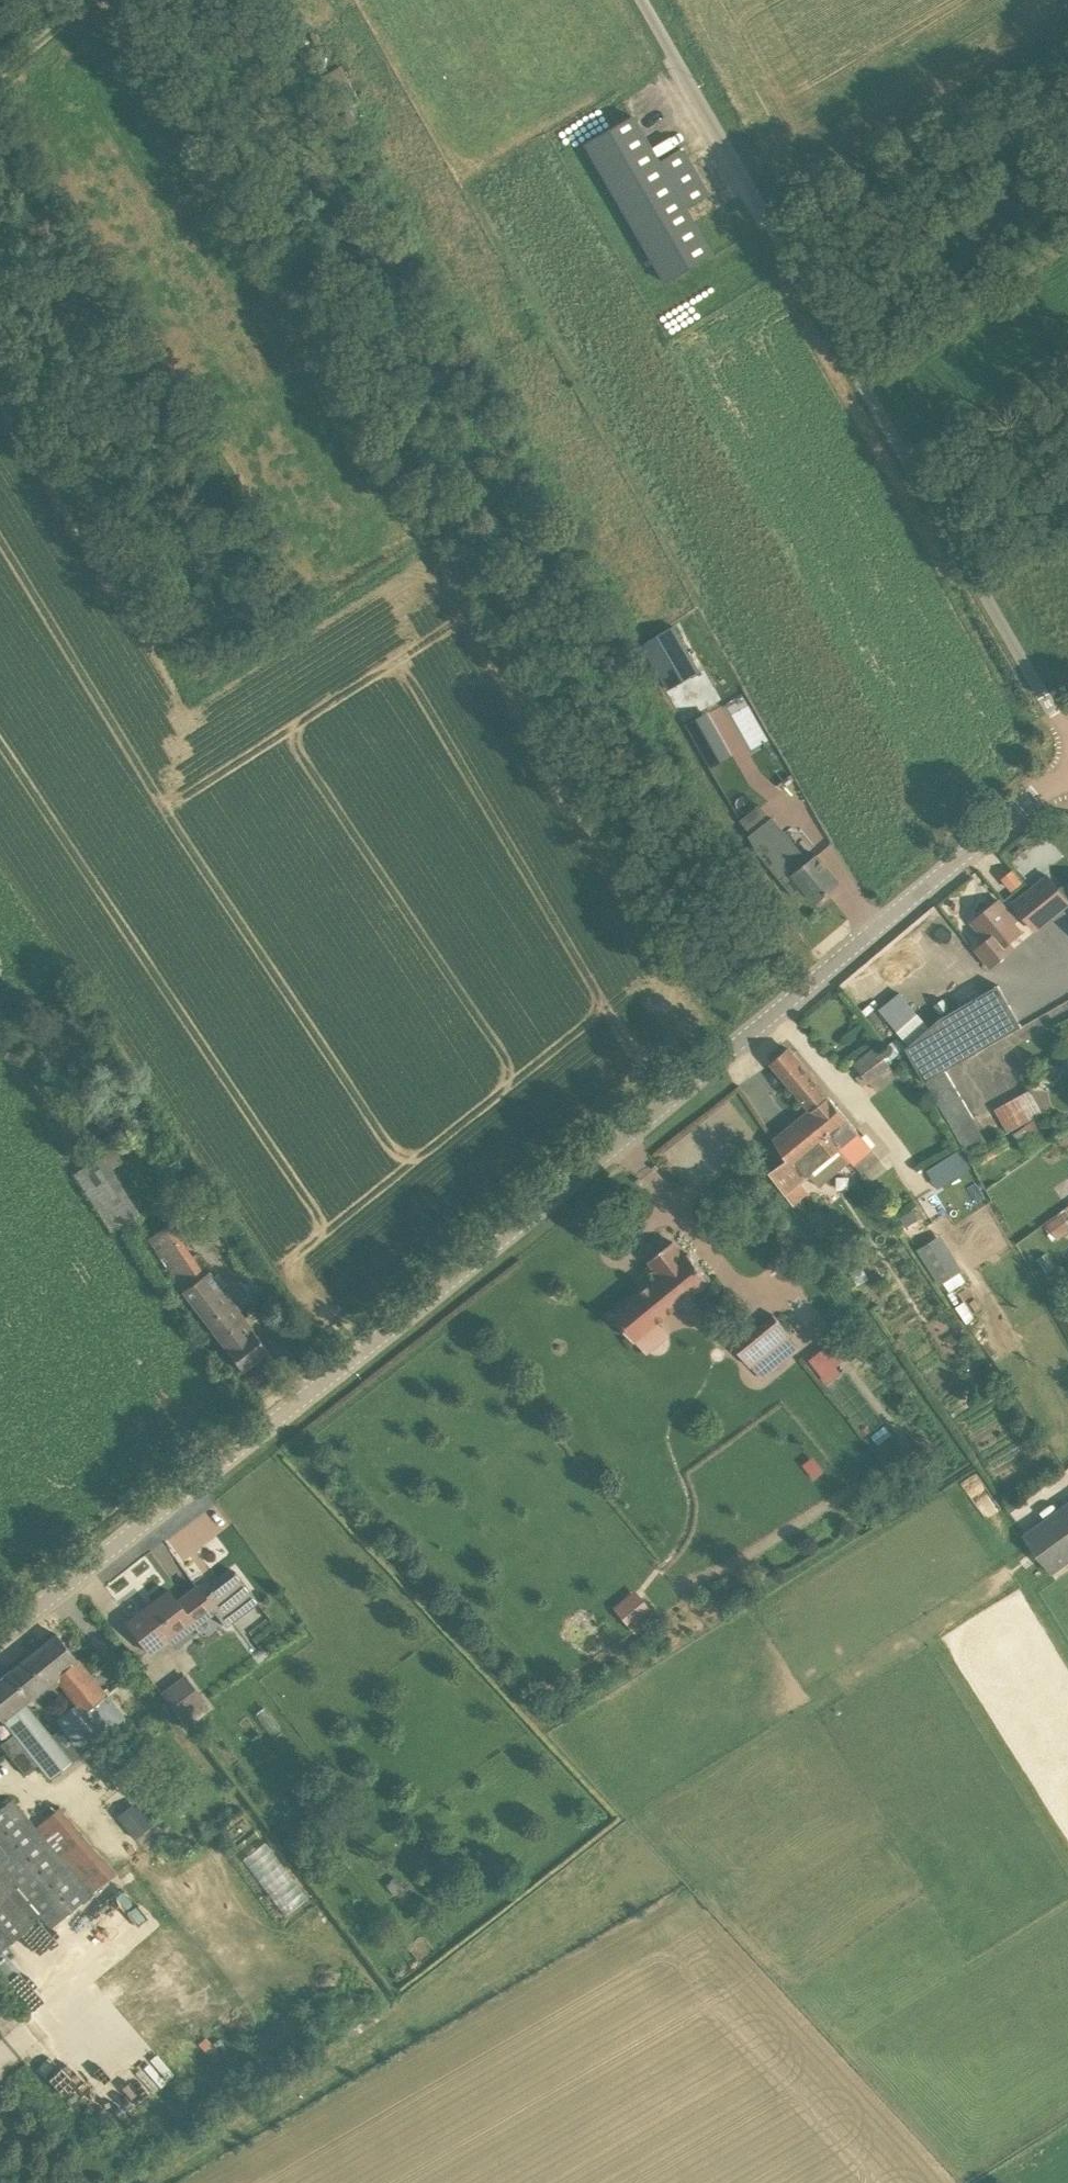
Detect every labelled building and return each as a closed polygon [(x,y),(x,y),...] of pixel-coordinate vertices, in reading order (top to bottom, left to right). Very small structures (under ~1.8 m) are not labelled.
[(712,255),(711,254),(685,209),(708,196),(681,149),(658,162),(632,116),(585,143),(665,282),(712,255)] [(643,644),(670,689),(700,672),(674,626),(643,644)] [(736,711),(751,740),(767,731),(752,703),(736,711)] [(818,903),(841,884),(817,855),(805,865),(781,837),(771,846),(818,903)] [(1014,890),(1022,883),(1012,871),(1004,878),(1014,890)] [(1054,917),(1067,906),(1067,899),(1048,875),(1031,889),(1054,917)] [(1031,889),(1013,903),(1036,931),(1054,917),(1031,889)] [(977,951),(991,968),(1015,949),(1010,943),(1023,932),(1006,912),(1008,910),(1000,901),(974,923),(982,932),(983,931),(990,940),(977,951)] [(926,1082),(946,1071),(1023,1027),(998,984),(942,1018),(930,1028),(901,992),(879,1010),(909,1045),(905,1049),(925,1082),(926,1082)] [(876,1047),(854,1065),(861,1073),(868,1082),(869,1083),(891,1066),(876,1047)] [(819,1123),(851,1161),(855,1166),(874,1151),(859,1132),(789,1049),(772,1063),(812,1111),(801,1119),(811,1131),(819,1123)] [(968,1155),(988,1143),(946,1071),(926,1082),(968,1155)] [(863,1086),(868,1082),(861,1073),(856,1077),(863,1086)] [(1008,1133),(1043,1113),(1030,1090),(995,1110),(1008,1133)] [(1037,1118),(1014,1133),(1030,1158),(1054,1141),(1037,1118)] [(820,1188),(851,1161),(819,1123),(811,1131),(801,1119),(776,1141),(788,1159),(770,1172),(794,1206),(810,1192),(801,1181),(808,1174),(820,1188)] [(956,1151),(944,1159),(956,1178),(968,1170),(957,1153),(956,1151)] [(102,1155),(85,1167),(74,1174),(112,1233),(140,1215),(102,1155)] [(1048,1225),(1057,1238),(1067,1231),(1067,1222),(1062,1214),(1048,1225)] [(242,1370),(268,1350),(244,1319),(240,1323),(217,1294),(221,1291),(207,1272),(204,1274),(169,1224),(147,1239),(182,1291),(228,1349),(226,1350),(242,1370)] [(964,1270),(941,1236),(919,1250),(941,1285),(964,1270)] [(637,1344),(712,1283),(689,1256),(686,1258),(674,1244),(650,1263),(662,1278),(614,1317),(637,1344)] [(258,1294),(264,1303),(275,1296),(269,1287),(258,1294)] [(736,1348),(752,1369),(792,1336),(775,1316),(736,1348)] [(792,1336),(752,1369),(762,1381),(801,1348),(792,1336)] [(807,1357),(825,1383),(839,1372),(821,1347),(807,1357)] [(217,1502),(180,1527),(194,1547),(231,1522),(217,1502)] [(1050,1574),(1067,1561),(1067,1504),(1023,1536),(1050,1574)] [(186,1593),(203,1616),(212,1608),(225,1625),(258,1600),(235,1570),(209,1590),(212,1593),(206,1598),(196,1585),(186,1593)] [(192,1622),(193,1623),(203,1616),(186,1593),(177,1600),(169,1589),(127,1621),(151,1653),(192,1622)] [(645,1623),(642,1619),(652,1611),(639,1594),(628,1603),(624,1598),(612,1608),(633,1633),(645,1623)] [(9,1671),(30,1697),(55,1677),(83,1712),(64,1727),(75,1740),(89,1729),(95,1737),(123,1715),(57,1633),(9,1671)] [(30,1697),(9,1671),(0,1678),(0,1715),(15,1733),(0,1745),(25,1776),(40,1764),(51,1777),(66,1765),(57,1753),(63,1749),(24,1701),(30,1697)] [(206,1701),(187,1675),(163,1692),(183,1718),(206,1701)] [(41,1915),(51,1928),(115,1874),(58,1808),(35,1828),(26,1817),(27,1816),(12,1800),(0,1810),(0,1950),(41,1915)] [(152,1825),(134,1801),(116,1816),(134,1839),(152,1825)] [(391,1881),(386,1886),(395,1896),(404,1888),(395,1877),(390,1880),(391,1881)]
